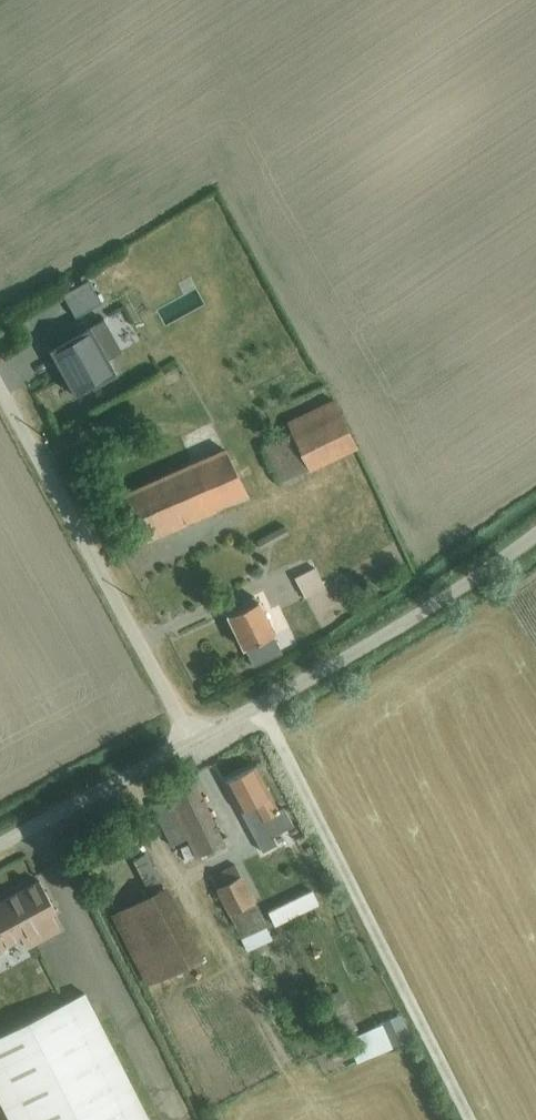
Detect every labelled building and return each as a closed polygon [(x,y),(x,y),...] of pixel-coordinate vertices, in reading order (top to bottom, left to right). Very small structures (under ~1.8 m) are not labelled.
[(132,288),(111,299),(117,310),(137,299),(132,288)] [(104,319),(49,351),(74,396),(116,373),(108,359),(122,352),(104,319)] [(291,432),(262,446),(279,482),(356,448),(334,400),(287,422),(291,432)] [(226,451),(125,496),(145,538),(247,493),(226,451)] [(285,525),(256,541),(260,549),(290,534),(285,525)] [(315,567),(294,578),(305,598),(326,587),(315,567)] [(246,607),(227,616),(243,649),(244,649),(253,667),(282,654),(274,635),(275,635),(259,601),(254,596),(243,601),(246,607)] [(255,767),(225,783),(243,816),(244,815),(264,852),(277,845),(273,837),(294,826),(284,808),(278,811),(255,767)] [(172,795),(151,805),(171,847),(186,840),(196,860),(224,845),(194,781),(171,793),(172,795)] [(151,897),(112,916),(147,986),(204,958),(167,889),(165,890),(146,852),(132,860),(151,897)] [(236,863),(211,876),(217,889),(215,890),(228,917),(230,916),(241,939),(268,926),(255,901),(256,901),(243,875),(242,876),(236,863)] [(4,951),(2,948),(16,941),(15,940),(20,937),(26,950),(61,931),(51,913),(54,912),(39,883),(0,904),(0,953),(4,951)] [(311,891),(267,912),(273,925),(317,903),(311,891)] [(341,990),(318,999),(324,1010),(325,1009),(338,1037),(357,1029),(345,1003),(346,1002),(341,990)] [(1,1107),(8,1119),(151,1119),(85,992),(0,1036),(0,1107),(1,1107)] [(400,1015),(347,1040),(358,1064),(411,1039),(400,1015)]
